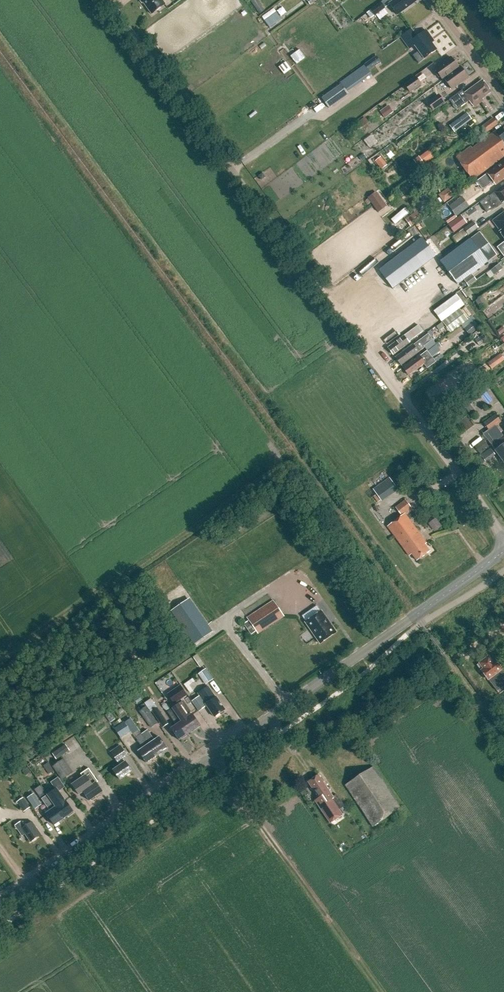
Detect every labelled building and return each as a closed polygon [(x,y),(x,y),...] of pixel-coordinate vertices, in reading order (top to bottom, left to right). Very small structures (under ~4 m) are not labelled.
[(162,0),(140,0),(142,3),(143,2),(152,14),(166,4),(162,0)] [(260,14),(265,10),(258,0),(251,0),(250,1),(260,14)] [(389,4),(398,15),(416,1),(415,0),(395,0),(389,4)] [(381,2),(370,10),(367,13),(371,19),(374,16),(376,15),(380,20),(388,14),(384,9),(385,8),(381,3),(381,2)] [(264,20),(276,12),(274,9),(262,17),(264,20)] [(270,28),(281,20),(276,12),(264,20),(270,28)] [(411,29),(401,37),(409,49),(414,45),(424,59),(437,50),(430,40),(432,38),(426,30),(417,37),(411,29)] [(390,52),(394,57),(400,53),(397,48),(390,52)] [(296,64),(305,58),(299,50),(290,56),(296,64)] [(459,68),(459,67),(451,57),(435,69),(443,80),(445,79),(445,78),(459,68)] [(364,65),(369,71),(377,65),(373,59),(364,65)] [(284,75),(291,69),(286,62),(279,67),(284,75)] [(460,66),(459,67),(459,68),(445,78),(445,79),(452,89),(469,77),(460,66)] [(422,85),(415,76),(404,85),(410,93),(422,85)] [(469,101),(474,107),(484,100),(483,98),(491,92),(482,80),(465,93),(462,90),(449,99),(457,110),(469,101)] [(322,98),(329,108),(348,94),(341,85),(322,98)] [(427,103),(433,111),(445,102),(439,94),(427,103)] [(385,118),(393,112),(388,105),(380,111),(385,118)] [(411,121),(419,115),(413,107),(405,113),(411,121)] [(461,126),(471,119),(466,112),(456,119),(461,126)] [(363,126),(369,122),(365,117),(359,121),(363,126)] [(493,118),(478,129),(483,135),(498,124),(493,118)] [(473,180),(503,157),(503,134),(499,137),(495,131),(473,148),(471,146),(456,157),(473,180)] [(425,166),(435,159),(429,150),(419,158),(425,166)] [(375,161),(382,169),(387,165),(381,157),(375,161)] [(503,179),(503,161),(487,174),(493,182),(496,185),(503,179)] [(489,197),(488,196),(479,203),(487,213),(497,208),(500,206),(500,205),(503,202),(503,186),(489,197)] [(444,202),(454,194),(448,187),(438,194),(444,202)] [(387,208),(376,194),(368,200),(378,214),(387,208)] [(456,216),(469,207),(461,197),(448,206),(456,216)] [(417,211),(405,219),(410,227),(422,218),(417,211)] [(493,221),(501,231),(500,232),(503,238),(503,212),(493,221)] [(454,233),(467,223),(461,215),(448,225),(454,233)] [(468,235),(478,228),(473,221),(463,229),(468,235)] [(473,275),(489,263),(498,256),(480,232),(471,239),(471,238),(440,261),(458,286),(465,281),(473,275)] [(393,289),(436,256),(422,237),(379,270),(393,289)] [(499,264),(490,270),(494,275),(503,269),(499,264)] [(469,286),(477,281),(473,275),(465,281),(469,286)] [(461,291),(457,295),(464,304),(468,301),(461,291)] [(442,321),(459,309),(464,305),(464,304),(457,295),(434,311),(441,322),(442,321)] [(475,301),(482,311),(489,306),(482,296),(475,301)] [(472,316),(465,307),(461,310),(467,319),(472,316)] [(468,320),(459,309),(442,321),(443,323),(446,327),(450,333),(468,320)] [(439,331),(446,327),(443,323),(437,328),(439,331)] [(419,325),(414,328),(388,348),(393,355),(409,343),(409,342),(423,331),(419,325)] [(460,343),(470,337),(466,331),(456,337),(460,343)] [(414,344),(396,358),(401,365),(425,348),(427,351),(436,344),(428,334),(414,345),(414,344)] [(479,346),(487,340),(483,334),(475,340),(479,346)] [(420,357),(404,368),(409,375),(424,364),(427,368),(435,362),(427,351),(420,357)] [(503,361),(503,358),(501,353),(487,363),(492,369),(503,361)] [(470,405),(465,409),(470,415),(475,411),(470,405)] [(484,422),(489,430),(496,425),(502,421),(496,413),(484,422)] [(466,417),(460,421),(467,431),(473,426),(466,417)] [(496,425),(489,430),(483,434),(491,444),(495,450),(503,462),(503,436),(496,425)] [(479,453),(488,446),(484,440),(475,447),(479,453)] [(381,501),(404,485),(397,474),(390,479),(389,477),(373,489),(381,501)] [(412,508),(406,500),(396,507),(402,516),(388,526),(409,556),(412,554),(417,560),(430,551),(425,544),(427,543),(405,513),(412,508)] [(429,522),(433,531),(440,527),(436,518),(429,522)] [(188,600),(172,611),(195,644),(210,633),(188,600)] [(257,631),(258,633),(284,616),(274,600),(248,617),(250,620),(257,631)] [(305,622),(320,644),(337,632),(331,625),(329,626),(325,620),(327,619),(322,611),(305,622)] [(250,620),(244,624),(252,635),(257,631),(250,620)] [(194,658),(201,668),(204,665),(197,655),(194,658)] [(489,656),(479,663),(480,663),(478,665),(489,679),(502,670),(491,655),(490,657),(489,656)] [(198,674),(205,684),(212,680),(206,669),(198,674)] [(181,686),(168,695),(174,703),(187,695),(181,686)] [(206,705),(215,717),(225,710),(216,697),(208,687),(198,693),(200,696),(192,701),(199,711),(204,707),(206,705)] [(179,704),(173,709),(190,734),(200,726),(200,725),(192,715),(184,703),(182,703),(179,704)] [(146,707),(140,711),(151,727),(157,723),(146,707)] [(157,707),(152,711),(163,727),(168,724),(157,707)] [(173,709),(168,712),(177,725),(172,729),(180,741),(190,734),(173,709)] [(131,717),(126,720),(135,735),(140,732),(131,717)] [(124,722),(114,729),(120,737),(130,731),(124,722)] [(142,734),(157,756),(167,749),(159,737),(154,740),(147,730),(142,734)] [(139,752),(147,764),(157,756),(142,734),(136,738),(143,749),(139,752)] [(118,762),(120,766),(113,770),(120,780),(132,771),(126,762),(125,762),(122,759),(127,756),(120,746),(111,752),(118,762)] [(63,760),(53,767),(62,780),(72,773),(63,760)] [(48,774),(53,770),(48,762),(43,765),(48,774)] [(401,808),(373,766),(345,785),(373,827),(401,808)] [(79,795),(83,792),(89,801),(91,800),(92,801),(96,798),(95,797),(103,792),(96,783),(98,782),(89,768),(81,774),(83,777),(72,785),(79,795)] [(309,782),(319,798),(315,801),(330,823),(343,815),(339,810),(345,806),(337,794),(333,797),(319,775),(309,782)] [(55,789),(58,792),(65,787),(58,777),(50,783),(55,789)] [(35,790),(41,798),(46,794),(40,786),(35,790)] [(48,795),(64,818),(73,812),(65,800),(60,794),(58,792),(55,789),(48,795)] [(27,798),(35,809),(41,805),(34,794),(27,798)] [(46,814),(54,825),(64,818),(48,795),(42,799),(50,811),(46,814)] [(16,802),(23,812),(29,807),(23,798),(16,802)] [(15,825),(22,836),(25,834),(31,842),(41,835),(32,822),(27,825),(23,820),(15,825)]
